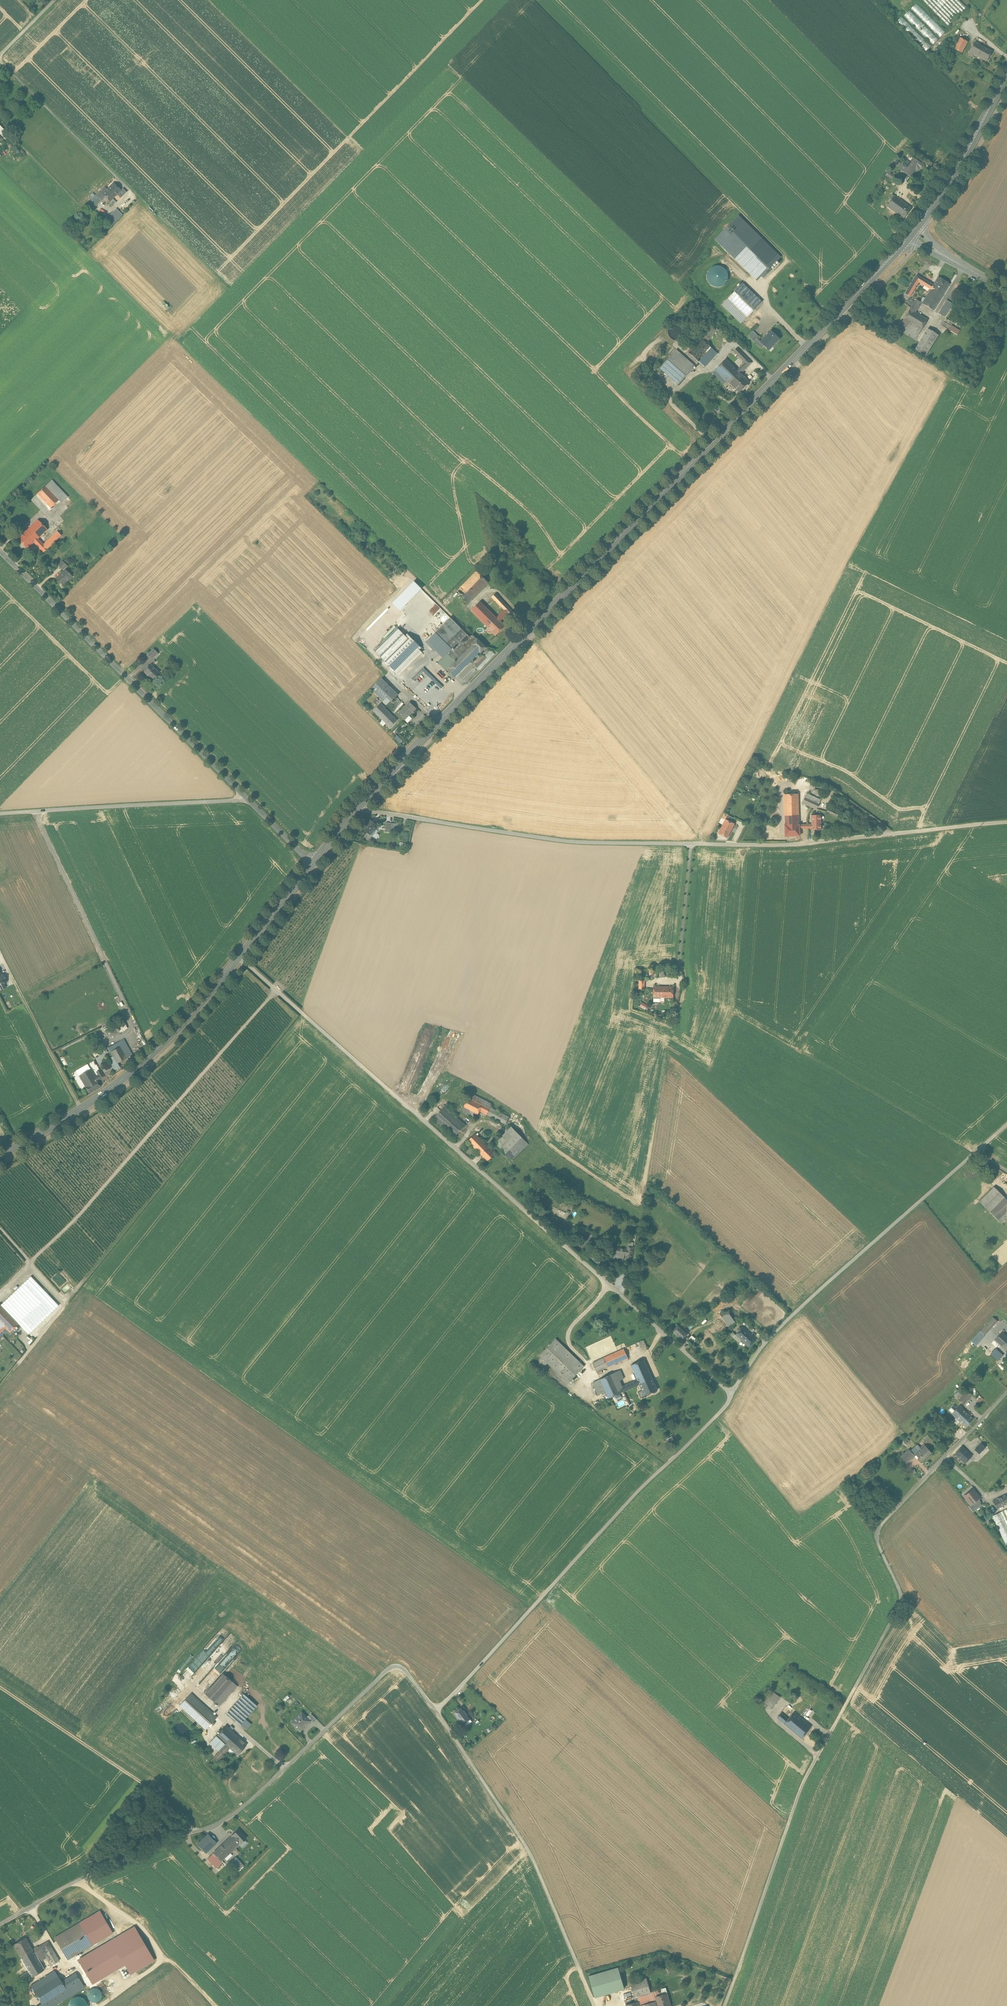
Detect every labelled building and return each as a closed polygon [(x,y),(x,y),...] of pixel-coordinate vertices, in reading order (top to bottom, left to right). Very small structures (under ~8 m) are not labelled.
[(966,8),(958,0),(922,0),(948,26),(966,8)] [(940,38),(946,32),(917,3),(911,9),(940,38)] [(933,45),(939,39),(910,10),(904,16),(933,45)] [(926,52),(932,46),(902,17),(896,23),(926,52)] [(968,42),(960,38),(954,49),(962,53),(968,42)] [(983,47),(975,42),(969,52),(973,54),(978,57),(983,47)] [(992,51),(983,47),(978,57),(987,61),(992,51)] [(4,138),(7,141),(12,137),(0,125),(0,134),(4,138)] [(911,157),(905,166),(907,167),(911,161),(912,162),(914,158),(911,157)] [(912,162),(911,161),(907,167),(905,166),(903,165),(900,170),(910,177),(917,166),(919,167),(921,164),(914,158),(912,162)] [(895,177),(888,172),(885,175),(893,180),(895,177)] [(121,190),(113,183),(107,189),(102,194),(103,195),(105,197),(110,201),(113,199),(117,194),(121,190)] [(105,187),(96,195),(99,198),(100,198),(103,195),(102,194),(107,189),(105,187)] [(121,190),(117,194),(121,198),(126,192),(123,188),(121,190)] [(99,198),(96,195),(88,203),(93,208),(101,200),(100,198),(99,198)] [(911,208),(894,196),(887,206),(904,219),(911,208)] [(116,209),(105,220),(111,226),(122,215),(116,209)] [(715,240),(757,281),(762,276),(764,278),(772,270),(770,268),(780,257),(739,216),(715,240)] [(727,282),(728,278),(728,274),(727,271),(724,268),(721,266),(717,265),(714,266),(710,268),(708,271),(706,275),(707,279),(708,282),(710,285),(714,287),(718,288),(721,287),(725,285),(727,282)] [(917,275),(905,294),(910,297),(919,282),(931,290),(931,289),(933,285),(917,275)] [(950,284),(938,277),(933,285),(931,289),(938,294),(937,296),(941,298),(950,284)] [(762,302),(742,283),(732,294),(729,298),(728,299),(747,317),(762,302)] [(922,303),(934,310),(941,298),(937,296),(938,294),(931,289),(931,290),(925,299),(922,303)] [(747,317),(728,299),(722,305),(741,324),(747,317)] [(912,306),(904,320),(921,330),(928,320),(916,312),(922,303),(920,302),(916,299),(915,301),(912,306)] [(954,304),(947,300),(939,314),(946,318),(954,304)] [(921,330),(904,320),(898,329),(915,340),(921,330)] [(718,330),(711,323),(705,330),(710,334),(712,337),(718,330)] [(950,325),(948,329),(957,334),(959,330),(950,325)] [(928,329),(915,350),(925,356),(939,335),(928,329)] [(705,330),(687,351),(698,362),(711,347),(706,343),(704,341),(710,334),(705,330)] [(753,331),(748,336),(753,341),(758,336),(753,331)] [(761,342),(764,345),(769,350),(779,339),(771,331),(761,342)] [(710,334),(704,341),(706,343),(712,337),(710,334)] [(761,342),(757,338),(759,337),(758,336),(753,341),(761,349),(764,345),(761,342)] [(711,347),(698,362),(705,367),(717,353),(711,347)] [(744,364),(737,370),(741,374),(752,363),(737,348),(734,351),(736,354),(745,363),(744,364)] [(695,366),(676,350),(668,359),(686,376),(695,366)] [(745,363),(736,354),(735,355),(744,364),(745,363)] [(686,376),(668,359),(660,368),(678,385),(686,376)] [(737,370),(726,359),(716,369),(720,374),(726,380),(727,381),(739,393),(749,383),(741,374),(737,370)] [(726,380),(720,374),(717,377),(723,383),(726,380)] [(68,497),(53,480),(46,485),(59,500),(61,502),(68,497)] [(59,500),(46,485),(37,494),(49,508),(59,500)] [(49,508),(37,494),(31,499),(44,514),(49,508)] [(38,520),(19,539),(28,549),(34,543),(38,539),(47,529),(38,520)] [(56,531),(43,544),(48,549),(61,536),(56,531)] [(43,544),(38,539),(34,543),(44,553),(48,549),(43,544)] [(62,561),(58,565),(63,570),(67,566),(62,561)] [(65,569),(56,578),(63,586),(73,577),(65,569)] [(477,571),(457,591),(469,602),(488,582),(477,571)] [(416,585),(407,576),(399,585),(408,593),(416,585)] [(514,613),(496,593),(492,597),(504,610),(497,618),(500,621),(508,614),(510,616),(514,613)] [(426,624),(433,616),(416,602),(411,607),(415,610),(413,613),(426,624)] [(497,618),(480,602),(471,611),(495,635),(505,626),(500,621),(497,618)] [(470,638),(450,618),(444,624),(461,641),(459,642),(462,645),(457,651),(453,648),(452,649),(447,654),(454,660),(455,661),(448,668),(450,669),(448,671),(454,677),(480,651),(481,653),(486,648),(473,635),(470,638)] [(386,621),(375,632),(381,638),(392,627),(386,621)] [(461,641),(444,624),(435,633),(452,649),(453,648),(457,651),(462,645),(459,642),(461,641)] [(397,628),(375,651),(383,659),(406,636),(397,628)] [(452,649),(435,633),(426,641),(443,658),(447,654),(452,649)] [(421,647),(408,634),(406,636),(383,659),(396,672),(419,649),(421,647)] [(153,649),(147,655),(152,659),(158,653),(153,649)] [(419,649),(396,672),(399,675),(422,652),(419,649)] [(489,650),(475,666),(479,670),(494,654),(489,650)] [(446,669),(454,661),(448,654),(439,663),(446,669)] [(150,665),(144,671),(152,680),(159,673),(150,665)] [(424,671),(422,668),(412,678),(415,680),(424,671)] [(442,686),(426,670),(424,672),(439,688),(442,686)] [(382,678),(371,689),(375,693),(386,682),(382,678)] [(398,695),(386,682),(375,693),(383,701),(387,698),(391,702),(398,695)] [(410,702),(398,714),(405,720),(416,709),(410,702)] [(397,720),(383,707),(384,706),(381,703),(374,711),(382,719),(381,719),(386,725),(387,724),(390,727),(397,720)] [(821,800),(807,793),(802,803),(816,810),(821,800)] [(799,794),(784,794),(784,824),(800,824),(799,794)] [(839,813),(828,808),(826,812),(837,817),(839,813)] [(821,815),(811,815),(811,824),(800,824),(800,829),(811,828),(811,830),(821,830),(821,815)] [(370,820),(364,829),(364,830),(363,832),(365,833),(367,831),(371,835),(374,831),(378,826),(370,820)] [(733,826),(724,821),(722,825),(721,827),(730,832),(733,826)] [(800,824),(784,824),(784,837),(800,836),(800,829),(800,824)] [(730,832),(721,827),(718,834),(727,838),(730,832)] [(673,987),(653,986),(653,997),(654,997),(654,1002),(660,1002),(660,998),(673,998),(673,987)] [(123,1021),(104,1031),(108,1038),(127,1028),(123,1021)] [(107,1048),(110,1052),(116,1049),(114,1046),(119,1043),(121,1046),(127,1058),(133,1055),(124,1039),(107,1048)] [(116,1049),(110,1052),(112,1057),(116,1064),(117,1063),(127,1058),(121,1046),(116,1049)] [(116,1064),(112,1057),(109,1059),(115,1070),(119,1067),(117,1063),(116,1064)] [(90,1069),(79,1076),(86,1087),(97,1081),(95,1077),(90,1069)] [(98,1075),(95,1077),(97,1081),(97,1080),(97,1081),(104,1077),(100,1070),(96,1072),(98,1075)] [(97,1081),(86,1087),(85,1087),(89,1093),(101,1086),(97,1081),(97,1080),(97,1081)] [(492,1104),(470,1093),(461,1112),(476,1119),(480,1111),(487,1115),(490,1107),(492,1104)] [(465,1125),(445,1106),(434,1118),(454,1137),(465,1125)] [(509,1117),(490,1107),(487,1115),(506,1124),(509,1117)] [(511,1127),(494,1144),(504,1155),(522,1137),(511,1127)] [(484,1143),(475,1134),(468,1141),(481,1154),(488,1147),(487,1146),(484,1143)] [(522,1137),(504,1155),(510,1161),(528,1144),(522,1137)] [(488,1147),(481,1154),(484,1157),(483,1157),(487,1162),(495,1154),(488,1147)] [(994,1187),(979,1201),(990,1212),(1005,1198),(994,1187)] [(990,1212),(998,1220),(1006,1211),(1006,1200),(1005,1198),(990,1212)] [(998,1220),(1002,1223),(1006,1218),(1006,1211),(998,1220)] [(547,1220),(545,1222),(560,1232),(562,1229),(563,1230),(566,1225),(561,1222),(558,1227),(555,1225),(551,1222),(547,1220)] [(563,1230),(569,1234),(572,1229),(566,1225),(563,1230)] [(628,1246),(627,1249),(616,1247),(615,1257),(624,1258),(624,1255),(626,1255),(626,1259),(631,1260),(633,1247),(628,1246)] [(0,1305),(17,1323),(41,1300),(24,1283),(0,1305)] [(7,1330),(10,1332),(18,1324),(17,1323),(0,1305),(0,1322),(3,1325),(7,1330)] [(728,1312),(722,1317),(730,1327),(735,1323),(728,1312)] [(993,1317),(980,1331),(984,1335),(997,1321),(993,1317)] [(680,1326),(678,1325),(672,1332),(682,1341),(688,1333),(687,1332),(680,1326)] [(756,1339),(743,1327),(736,1335),(741,1340),(748,1347),(756,1339)] [(980,1331),(971,1341),(975,1345),(984,1335),(980,1331)] [(994,1340),(1001,1346),(1006,1339),(1006,1336),(1002,1332),(994,1340)] [(736,1335),(733,1333),(731,1335),(738,1343),(741,1340),(736,1335)] [(584,1367),(555,1339),(540,1355),(568,1383),(584,1367)] [(624,1349),(593,1363),(597,1372),(628,1358),(624,1349)] [(1003,1355),(996,1349),(991,1354),(998,1360),(1003,1355)] [(644,1359),(631,1365),(637,1379),(638,1380),(651,1375),(644,1359)] [(620,1370),(600,1379),(606,1392),(608,1398),(624,1391),(622,1386),(619,1380),(624,1378),(620,1370)] [(651,1375),(638,1380),(639,1384),(642,1391),(644,1396),(657,1390),(651,1375)] [(606,1392),(600,1379),(592,1382),(598,1395),(606,1392)] [(637,1379),(622,1386),(624,1391),(639,1384),(638,1380),(637,1379)] [(967,1390),(958,1400),(963,1404),(972,1395),(967,1390)] [(974,1419),(959,1405),(951,1414),(956,1418),(953,1421),(958,1425),(960,1422),(966,1427),(974,1419)] [(927,1435),(921,1440),(924,1443),(930,1438),(927,1435)] [(985,1447),(981,1443),(975,1449),(979,1454),(985,1447)] [(916,1454),(922,1449),(918,1444),(911,1451),(915,1456),(916,1455),(916,1454)] [(916,1454),(916,1455),(917,1454),(920,1457),(919,1458),(922,1461),(932,1453),(926,1446),(922,1449),(916,1454)] [(972,1456),(962,1447),(955,1454),(965,1463),(972,1456)] [(909,1449),(899,1458),(905,1465),(915,1456),(911,1451),(909,1449)] [(973,1489),(964,1496),(971,1504),(977,1500),(979,1497),(973,1489)] [(993,1501),(997,1509),(1006,1504),(1006,1497),(1006,1495),(993,1501)] [(977,1500),(971,1504),(968,1506),(973,1512),(981,1505),(977,1500)] [(992,1516),(1006,1546),(1006,1545),(1006,1526),(1000,1512),(992,1516)] [(230,1667),(231,1666),(239,1671),(246,1662),(237,1655),(228,1666),(230,1667)] [(198,1669),(190,1679),(197,1685),(199,1683),(204,1687),(210,1680),(205,1676),(206,1674),(198,1669)] [(223,1673),(205,1694),(219,1706),(237,1686),(223,1673)] [(780,1697),(773,1692),(765,1703),(772,1708),(780,1697)] [(217,1717),(191,1693),(188,1696),(180,1705),(205,1729),(217,1717)] [(244,1694),(227,1713),(240,1725),(257,1705),(244,1694)] [(467,1714),(461,1707),(454,1713),(463,1724),(470,1719),(471,1719),(467,1714)] [(310,1721),(302,1712),(292,1722),(295,1726),(296,1725),(301,1730),(310,1721)] [(786,1717),(782,1722),(799,1736),(802,1738),(811,1726),(794,1712),(789,1719),(786,1717)] [(786,1717),(781,1713),(777,1718),(782,1722),(786,1717)] [(317,1719),(311,1714),(308,1716),(314,1722),(317,1719)] [(239,1738),(226,1725),(216,1736),(226,1744),(230,1748),(239,1738)] [(226,1744),(216,1736),(210,1743),(219,1751),(226,1744)] [(247,1745),(239,1738),(230,1748),(237,1755),(247,1745)] [(219,1751),(214,1757),(218,1761),(230,1748),(226,1744),(219,1751)] [(246,1838),(238,1830),(231,1836),(232,1836),(239,1844),(241,1842),(246,1838)] [(208,1834),(204,1837),(197,1844),(206,1853),(217,1843),(208,1834)] [(232,1836),(226,1842),(233,1849),(239,1844),(232,1836)] [(226,1842),(214,1853),(215,1854),(221,1860),(225,1857),(230,1853),(233,1849),(226,1842)] [(215,1854),(209,1859),(212,1863),(215,1861),(218,1864),(222,1861),(221,1860),(215,1854)] [(233,1860),(239,1866),(241,1863),(236,1857),(233,1860)] [(239,1866),(233,1860),(230,1863),(236,1868),(239,1866)] [(80,1923),(55,1937),(68,1959),(93,1944),(80,1923)] [(151,1962),(134,1927),(75,1956),(89,1983),(124,1966),(127,1973),(151,1962)] [(33,1950),(26,1937),(13,1945),(32,1976),(44,1969),(40,1961),(36,1955),(33,1950)] [(48,1941),(43,1944),(46,1950),(51,1947),(48,1941)] [(43,1944),(33,1950),(36,1955),(44,1950),(46,1950),(43,1944)] [(46,1950),(44,1950),(52,1963),(52,1965),(59,1961),(51,1947),(46,1950)] [(44,1950),(36,1955),(40,1961),(46,1957),(50,1964),(52,1963),(44,1950)] [(618,1967),(589,1975),(595,1997),(624,1988),(618,1967)] [(55,1971),(31,1986),(42,2003),(43,2004),(66,1989),(62,1982),(55,1971)] [(76,1973),(62,1982),(66,1989),(81,1980),(76,1973)] [(646,1978),(630,1982),(634,1997),(651,1992),(646,1978)] [(81,1980),(66,1989),(71,1996),(85,1987),(81,1980)] [(102,1998),(102,1995),(102,1992),(100,1990),(98,1988),(95,1988),(92,1988),(90,1990),(88,1992),(88,1995),(88,1998),(90,2000),(92,2002),(95,2002),(98,2002),(100,2000),(102,1998)] [(43,2004),(44,2005),(55,2005),(71,1996),(66,1989),(43,2004)] [(634,1997),(636,2001),(639,2000),(641,2005),(658,2005),(654,1993),(654,1991),(651,1992),(634,1997)] [(655,1996),(658,2005),(669,2005),(671,2005),(667,1993),(655,1996)]
